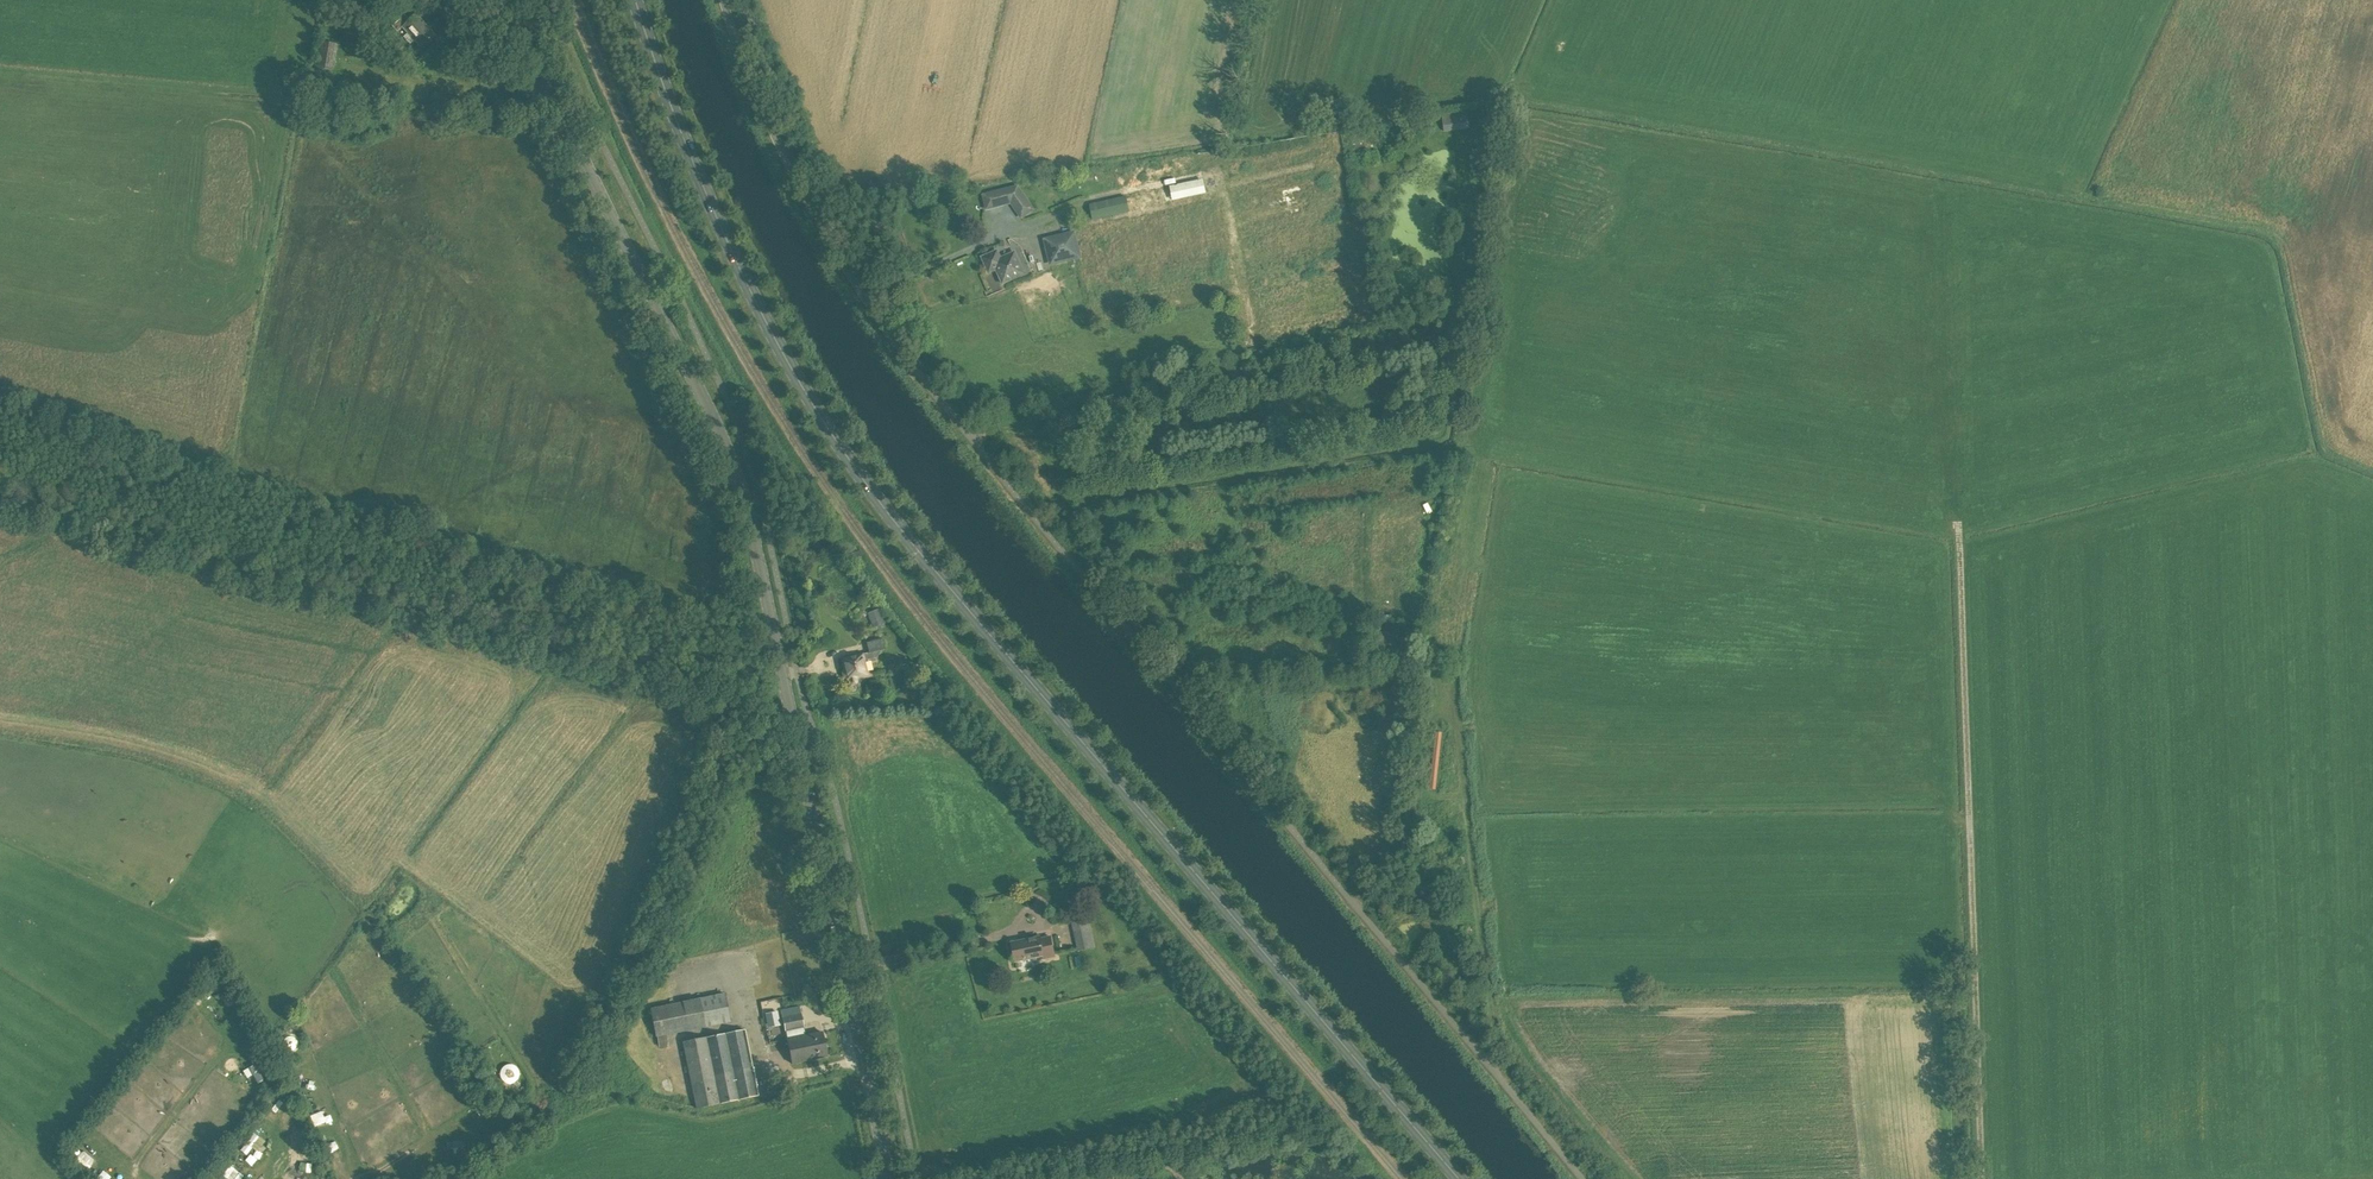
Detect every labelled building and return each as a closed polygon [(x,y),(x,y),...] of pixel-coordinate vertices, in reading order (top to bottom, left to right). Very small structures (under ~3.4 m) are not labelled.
[(420,47),(434,35),(416,15),(410,21),(405,15),(392,26),(397,32),(403,27),(420,47)] [(339,45),(321,42),(316,69),(334,72),(339,45)] [(1444,131),(1469,128),(1467,112),(1442,115),(1444,131)] [(1089,189),(1099,186),(1098,181),(1087,184),(1089,189)] [(1012,203),(1023,219),(1035,211),(1019,187),(984,195),(987,209),(1012,203)] [(1089,205),(1091,215),(1081,217),(1082,223),(1092,221),(1130,213),(1126,196),(1089,205)] [(1208,196),(1209,211),(1217,211),(1216,196),(1208,196)] [(1198,209),(1205,207),(1202,198),(1195,200),(1198,209)] [(1182,203),(1185,217),(1193,215),(1191,201),(1182,203)] [(1179,204),(1170,205),(1171,220),(1180,219),(1179,204)] [(1165,206),(1156,208),(1161,228),(1169,226),(1165,206)] [(1154,209),(1146,210),(1147,232),(1155,232),(1154,209)] [(1046,242),(1051,261),(1078,254),(1074,236),(1046,242)] [(997,252),(984,258),(989,271),(997,268),(1001,277),(1000,277),(1003,283),(1009,281),(1009,280),(1023,273),(1014,254),(1000,260),(997,252)] [(869,623),(880,620),(876,606),(866,608),(869,623)] [(867,643),(868,650),(869,654),(842,660),(847,680),(867,675),(864,661),(877,658),(880,653),(879,651),(885,650),(883,640),(867,643)] [(1422,716),(1425,736),(1436,735),(1433,715),(1422,716)] [(1089,920),(1072,923),(1078,952),(1095,948),(1089,920)] [(1040,937),(1012,943),(1016,962),(1044,956),(1045,959),(1055,957),(1051,937),(1041,939),(1040,937)] [(752,996),(749,984),(759,982),(756,968),(745,971),(748,986),(744,987),(747,998),(752,996)] [(693,984),(694,990),(719,984),(717,978),(693,984)] [(655,1038),(667,1035),(731,1022),(725,993),(650,1008),(655,1038)] [(630,1021),(636,1010),(630,1007),(625,1018),(630,1021)] [(805,1027),(800,1007),(781,1011),(786,1031),(805,1027)] [(776,1012),(765,1014),(766,1021),(778,1019),(776,1012)] [(682,1042),(694,1104),(695,1109),(758,1096),(745,1029),(682,1042)] [(788,1040),(793,1064),(828,1056),(823,1032),(788,1040)] [(287,1034),(279,1037),(285,1054),(293,1052),(287,1034)] [(620,1041),(617,1047),(626,1051),(629,1045),(620,1041)] [(766,1049),(778,1047),(777,1041),(765,1043),(766,1049)] [(259,1058),(266,1055),(262,1046),(256,1048),(259,1058)] [(228,1070),(237,1064),(231,1054),(222,1060),(228,1070)] [(652,1063),(651,1071),(660,1072),(661,1064),(652,1063)] [(292,1077),(304,1074),(301,1064),(290,1067),(292,1077)] [(274,1097),(269,1108),(274,1111),(280,1099),(274,1097)] [(319,1108),(307,1112),(311,1123),(323,1119),(319,1108)] [(294,1123),(287,1126),(291,1136),(286,1138),(290,1146),(302,1141),(294,1123)] [(317,1137),(320,1147),(330,1144),(327,1134),(317,1137)] [(241,1143),(235,1152),(245,1158),(251,1149),(241,1143)] [(75,1152),(71,1157),(85,1168),(89,1163),(75,1152)] [(327,1161),(332,1171),(343,1165),(338,1156),(327,1161)] [(291,1170),(299,1178),(300,1178),(311,1169),(302,1159),(291,1170)] [(386,1169),(390,1178),(402,1178),(397,1165),(386,1169)]
